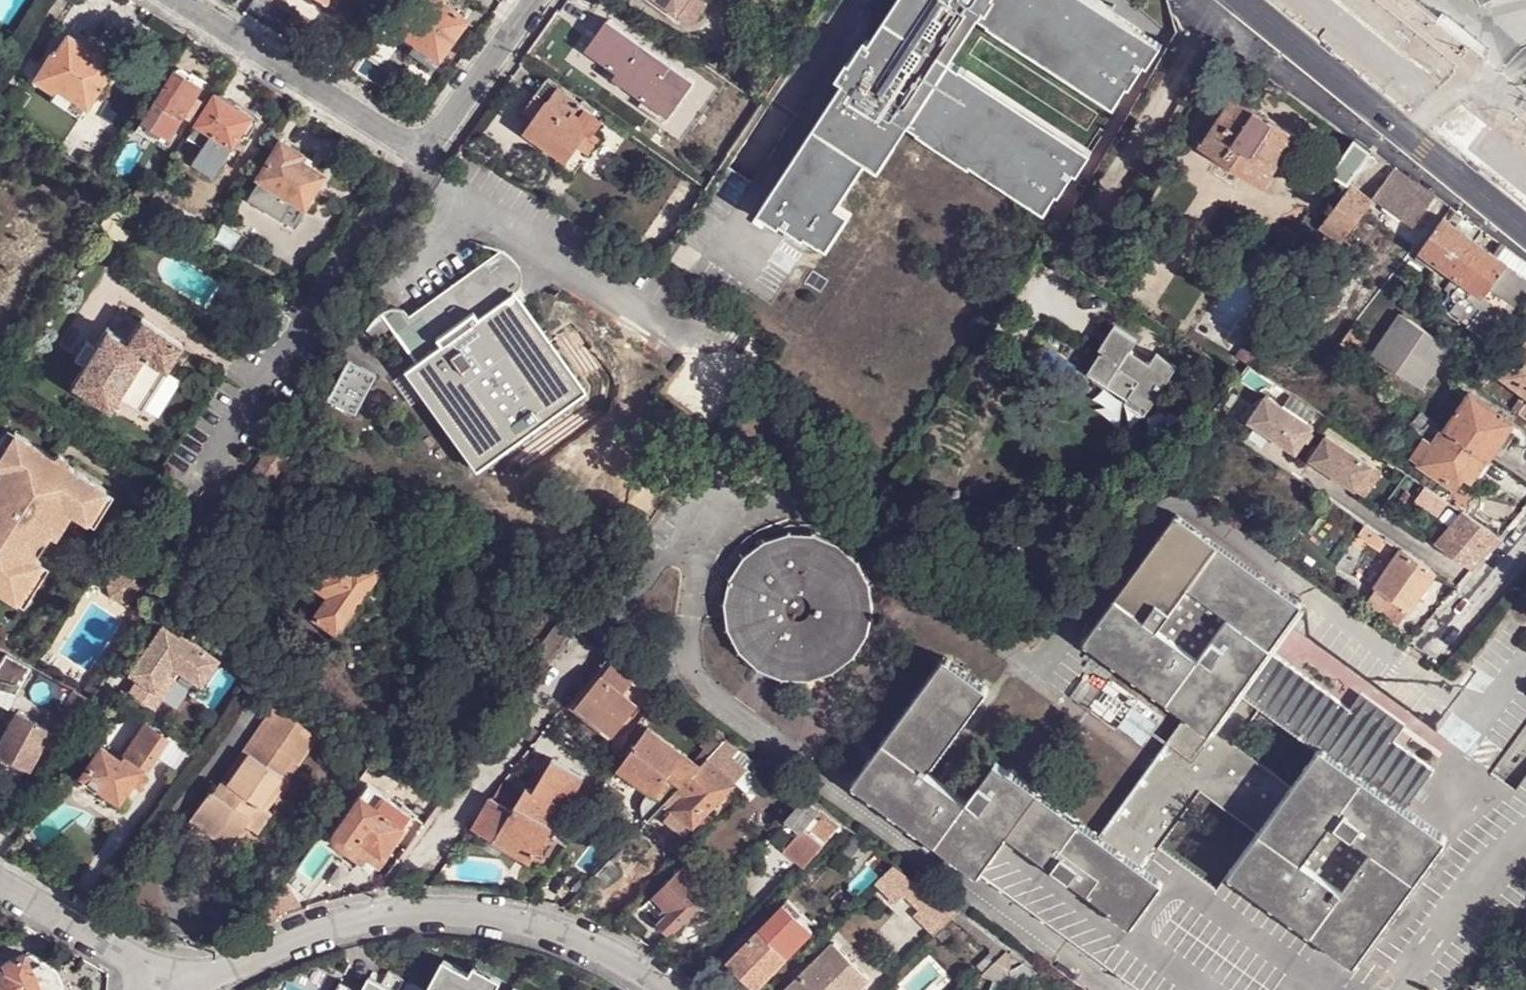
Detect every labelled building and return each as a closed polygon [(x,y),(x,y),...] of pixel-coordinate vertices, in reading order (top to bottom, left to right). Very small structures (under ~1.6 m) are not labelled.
[(399,29),(416,41),(438,56),(466,18),(440,0),(420,0),(399,29)] [(684,16),(679,12),(663,0),(652,0),(681,21),(684,16)] [(679,12),(688,0),(663,0),(679,12)] [(679,12),(684,16),(697,0),(688,0),(679,12)] [(868,41),(863,39),(848,63),(846,62),(836,78),(842,82),(757,213),(779,227),(781,225),(803,239),(805,236),(821,247),(821,245),(827,248),(849,214),(838,206),(865,162),(878,171),(911,119),(921,127),(919,129),(973,164),(974,161),(1048,210),(1060,190),(1063,191),(1077,169),(1080,171),(1094,149),(952,58),(978,18),(1115,106),(1128,86),(1131,88),(1146,64),(1149,66),(1162,45),(1093,0),(895,0),(868,41)] [(1162,45),(1109,0),(1093,0),(1162,45)] [(608,18),(587,48),(600,56),(618,70),(630,78),(649,91),(671,61),(608,18)] [(73,27),(69,33),(94,50),(99,44),(73,27)] [(399,29),(395,34),(413,46),(416,41),(399,29)] [(34,79),(55,92),(58,88),(88,108),(108,75),(107,74),(119,54),(100,42),(99,44),(94,50),(69,33),(55,52),(53,50),(34,79)] [(438,56),(416,41),(413,46),(410,49),(433,65),(438,56)] [(600,56),(596,63),(614,75),(618,70),(600,56)] [(665,111),(690,75),(671,61),(649,91),(645,97),(665,111)] [(201,85),(204,80),(192,72),(190,73),(178,65),(176,69),(201,85)] [(157,98),(182,114),(183,112),(194,95),(200,85),(176,69),(175,68),(157,98)] [(626,84),(630,78),(618,70),(614,75),(626,84)] [(123,80),(140,90),(140,89),(139,83),(135,78),(129,77),(123,80)] [(524,112),(534,119),(548,99),(549,99),(560,85),(548,77),(524,112)] [(645,97),(649,91),(630,78),(626,84),(645,97)] [(572,115),(582,101),(560,85),(549,99),(572,115)] [(88,108),(58,88),(55,92),(52,98),(81,118),(88,108)] [(215,94),(197,123),(231,146),(250,116),(215,94)] [(200,99),(194,95),(183,112),(189,116),(200,99)] [(1296,135),(1233,95),(1231,98),(1233,98),(1204,145),(1202,143),(1201,145),(1218,156),(1224,160),(1241,171),(1247,175),(1263,186),(1296,135)] [(157,98),(148,111),(158,117),(164,121),(174,127),(182,114),(157,98)] [(584,98),(582,101),(595,111),(597,107),(584,98)] [(526,130),(566,158),(568,160),(580,142),(587,131),(589,128),(572,115),(549,99),(548,99),(534,119),(526,130)] [(572,115),(589,128),(587,131),(592,135),(593,132),(604,118),(595,111),(582,101),(572,115)] [(117,126),(100,115),(99,118),(100,124),(105,128),(111,129),(117,126)] [(259,121),(250,116),(231,146),(237,149),(245,136),(248,137),(259,121)] [(155,134),(164,121),(158,117),(150,131),(155,134)] [(197,123),(189,136),(204,146),(223,159),(231,146),(197,123)] [(31,133),(39,138),(44,130),(36,124),(31,133)] [(713,142),(722,148),(734,131),(725,125),(713,142)] [(601,138),(593,132),(592,135),(587,131),(580,142),(592,150),(601,138)] [(1331,172),(1348,184),(1349,184),(1365,159),(1371,150),(1355,138),(1354,140),(1346,150),(1331,172)] [(280,140),(257,176),(261,180),(271,185),(303,206),(324,174),(298,158),(302,153),(280,140)] [(592,150),(580,142),(568,160),(566,158),(559,167),(573,177),(592,150)] [(213,175),(223,159),(204,146),(193,162),(213,175)] [(1415,226),(1435,197),(1395,171),(1375,198),(1415,226)] [(267,192),(271,185),(261,180),(258,186),(267,192)] [(1321,227),(1342,242),(1345,237),(1374,199),(1354,185),(1353,186),(1321,227)] [(136,199),(142,203),(151,190),(145,186),(136,199)] [(1420,250),(1457,277),(1446,291),(1451,294),(1462,280),(1472,289),(1486,299),(1473,316),(1487,326),(1494,318),(1496,319),(1503,310),(1510,317),(1525,296),(1525,264),(1506,250),(1500,259),(1444,218),(1420,250)] [(1326,265),(1335,271),(1356,245),(1345,237),(1342,242),(1332,255),(1326,265)] [(492,246),(402,315),(398,311),(390,308),(382,308),(375,313),(379,317),(389,330),(412,361),(404,367),(478,464),(577,387),(503,291),(507,284),(508,273),(507,263),(501,253),(492,246)] [(653,270),(657,265),(641,255),(638,260),(653,270)] [(1472,289),(1462,280),(1451,294),(1462,303),(1472,289)] [(1462,303),(1453,315),(1445,325),(1459,336),(1473,316),(1486,299),(1472,289),(1462,303)] [(1403,313),(1374,355),(1423,388),(1452,346),(1403,313)] [(144,317),(128,341),(110,329),(111,327),(109,326),(97,345),(85,365),(72,384),(111,409),(120,395),(143,410),(154,391),(184,345),(144,317)] [(381,336),(389,330),(379,317),(373,322),(366,335),(381,336)] [(1101,350),(1104,351),(1091,371),(1130,397),(1125,404),(1145,418),(1178,367),(1158,354),(1151,363),(1132,351),(1139,341),(1116,327),(1101,350)] [(1365,337),(1353,328),(1340,344),(1352,353),(1365,337)] [(1238,355),(1250,364),(1270,339),(1253,330),(1238,355)] [(76,359),(85,365),(97,345),(88,339),(76,359)] [(1500,377),(1525,397),(1525,344),(1500,377)] [(348,361),(328,401),(355,415),(375,375),(348,361)] [(1471,395),(1446,429),(1487,458),(1489,460),(1514,425),(1471,395)] [(1255,406),(1246,419),(1297,453),(1315,427),(1269,396),(1260,409),(1255,406)] [(1435,443),(1420,464),(1455,488),(1457,487),(1464,476),(1469,479),(1471,481),(1487,458),(1446,429),(1436,422),(1421,411),(1409,426),(1435,443)] [(18,437),(8,432),(0,445),(0,466),(18,437)] [(1365,496),(1381,473),(1327,435),(1307,463),(1352,494),(1356,489),(1365,496)] [(13,600),(21,588),(28,592),(44,566),(37,561),(52,537),(59,541),(75,514),(84,520),(92,507),(98,510),(109,493),(71,470),(74,465),(60,456),(57,461),(18,437),(0,466),(0,469),(5,472),(0,481),(0,592),(13,600)] [(282,462),(291,449),(277,439),(276,439),(268,451),(282,462)] [(270,479),(282,462),(268,451),(266,450),(254,469),(270,479)] [(1469,479),(1464,476),(1457,487),(1461,491),(1469,479)] [(1427,487),(1416,500),(1435,514),(1444,501),(1427,487)] [(98,528),(117,498),(109,493),(98,510),(92,507),(84,520),(98,528)] [(1500,538),(1464,513),(1429,553),(1466,578),(1500,538)] [(1370,703),(1363,697),(1353,713),(1270,653),(1301,608),(1177,515),(1086,640),(1189,715),(1101,835),(1010,769),(1008,771),(996,762),(968,801),(927,770),(989,690),(946,658),(854,783),(986,878),(1142,989),(1350,989),(1378,948),(1449,840),(1413,811),(1438,774),(1397,746),(1406,729),(1370,703)] [(759,545),(745,556),(740,563),(731,577),(727,594),(726,611),(729,628),(736,643),(746,657),(759,668),(767,673),(783,678),(800,680),(817,678),(833,672),(847,663),(859,650),(867,636),(872,619),(873,601),(870,585),(863,569),(853,555),(840,544),(825,537),(808,533),(791,533),(774,537),(759,545)] [(1394,556),(1400,549),(1385,538),(1380,545),(1394,556)] [(342,550),(324,539),(299,575),(317,587),(342,550)] [(317,587),(329,595),(325,601),(347,617),(362,596),(368,587),(381,567),(358,553),(353,558),(342,550),(317,587)] [(1410,613),(1437,575),(1403,550),(1375,589),(1376,590),(1368,602),(1399,624),(1408,612),(1410,613)] [(21,588),(13,600),(29,609),(53,571),(44,566),(28,592),(21,588)] [(119,575),(109,589),(112,600),(123,607),(135,605),(144,592),(140,580),(129,573),(119,575)] [(289,588),(320,608),(325,601),(329,595),(317,587),(299,575),(289,588)] [(347,617),(325,601),(320,608),(314,617),(337,633),(347,617)] [(573,629),(562,620),(537,653),(549,661),(573,630),(573,629)] [(181,635),(165,624),(144,655),(152,661),(141,677),(131,692),(157,708),(178,677),(169,671),(175,664),(204,684),(221,658),(183,632),(181,635)] [(33,666),(6,650),(0,660),(0,703),(10,708),(33,666)] [(152,661),(144,655),(133,672),(141,677),(152,661)] [(579,707),(615,734),(639,704),(648,708),(658,691),(615,660),(579,707)] [(93,698),(74,689),(62,712),(78,720),(93,698)] [(5,717),(10,708),(0,703),(0,714),(5,717)] [(244,750),(249,753),(284,777),(287,779),(317,735),(274,706),(244,750)] [(19,713),(0,746),(0,750),(30,766),(50,729),(19,713)] [(142,768),(156,749),(159,751),(168,737),(146,722),(123,755),(123,756),(142,768)] [(688,751),(650,727),(621,769),(655,789),(651,797),(650,806),(653,815),(665,802),(706,761),(688,751)] [(725,740),(714,733),(701,745),(713,754),(725,740)] [(713,754),(706,761),(665,802),(674,809),(665,820),(685,836),(734,785),(744,793),(767,771),(725,740),(713,754)] [(119,802),(133,781),(139,773),(142,768),(123,756),(120,760),(117,758),(101,748),(82,776),(84,777),(83,785),(95,793),(103,791),(119,802)] [(284,777),(249,753),(228,783),(264,806),(284,777)] [(477,825),(491,834),(538,863),(550,870),(566,842),(556,836),(559,831),(554,827),(586,776),(555,758),(534,791),(528,788),(514,810),(493,797),(477,825)] [(148,779),(139,773),(133,781),(142,788),(148,779)] [(264,806),(228,783),(223,780),(214,792),(252,819),(248,826),(260,834),(274,814),(264,806)] [(361,795),(404,825),(411,815),(369,784),(361,795)] [(252,819),(214,792),(211,790),(191,821),(218,838),(222,832),(236,842),(248,826),(252,819)] [(361,795),(336,830),(336,839),(339,846),(340,847),(348,848),(352,845),(359,837),(383,853),(404,825),(361,795)] [(807,800),(786,819),(802,832),(785,850),(805,868),(825,845),(842,825),(807,800)] [(222,832),(218,838),(231,849),(236,842),(222,832)] [(535,869),(538,863),(491,834),(488,841),(535,869)] [(359,837),(352,845),(372,860),(376,862),(383,853),(359,837)] [(867,857),(873,851),(854,837),(853,838),(835,861),(854,875),(867,857)] [(550,870),(551,871),(568,843),(566,842),(550,870)] [(372,860),(352,845),(348,848),(346,850),(368,866),(372,860)] [(895,864),(874,849),(873,851),(867,857),(886,874),(895,864)] [(600,870),(609,880),(628,861),(618,852),(600,870)] [(954,918),(960,911),(895,864),(886,874),(881,879),(890,888),(895,883),(914,899),(918,895),(932,909),(924,917),(939,933),(954,918)] [(710,898),(681,869),(646,905),(674,934),(710,898)] [(757,989),(814,932),(785,906),(729,963),(757,989)] [(993,950),(1001,956),(1009,948),(960,911),(954,918),(993,950)] [(13,931),(9,923),(0,927),(0,932),(2,936),(13,931)] [(787,989),(859,989),(869,980),(835,943),(821,957),(787,989)] [(984,973),(1013,986),(1010,953),(1009,948),(1001,956),(985,971),(984,973)] [(1001,956),(993,950),(979,964),(985,971),(1001,956)] [(1010,953),(1013,986),(1040,970),(1014,952),(1010,953)] [(64,985),(55,966),(33,953),(26,956),(24,953),(5,963),(7,967),(0,970),(0,989),(54,989),(64,985)] [(445,958),(427,989),(504,989),(445,958)] [(405,978),(388,969),(377,989),(398,989),(405,978)] [(405,978),(398,989),(426,989),(405,978)] [(334,989),(360,989),(340,979),(334,989)]
